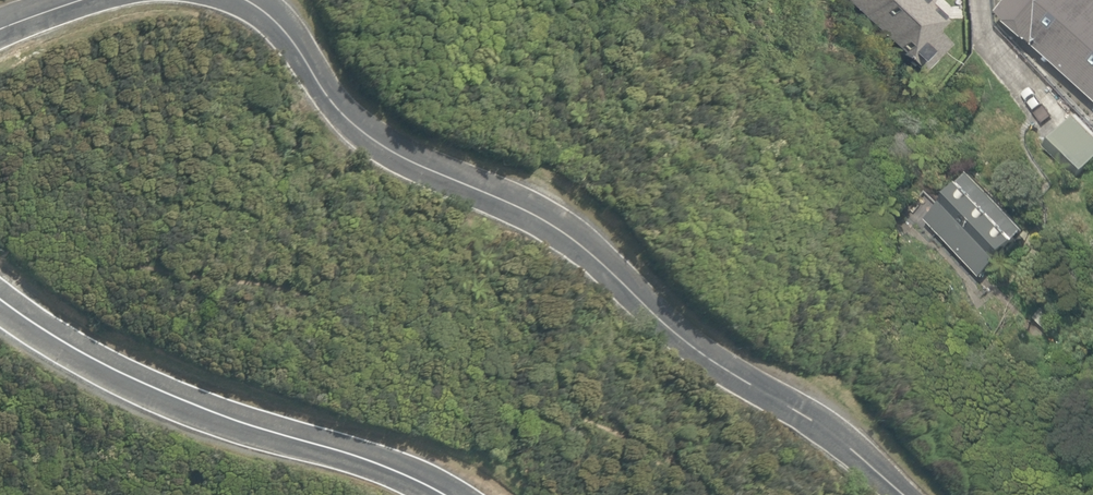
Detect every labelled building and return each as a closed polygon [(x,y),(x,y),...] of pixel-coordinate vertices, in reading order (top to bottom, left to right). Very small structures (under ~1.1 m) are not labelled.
[(922,71),(949,42),(934,27),(943,18),(924,1),(925,0),(846,0),(922,71)] [(1092,95),(1092,0),(1013,0),(1003,11),(1092,95)] [(917,82),(929,92),(944,75),(932,65),(917,82)] [(1074,180),(1092,162),(1092,132),(1076,114),(1042,147),(1074,180)] [(926,217),(982,277),(1032,230),(976,170),(926,217)]
